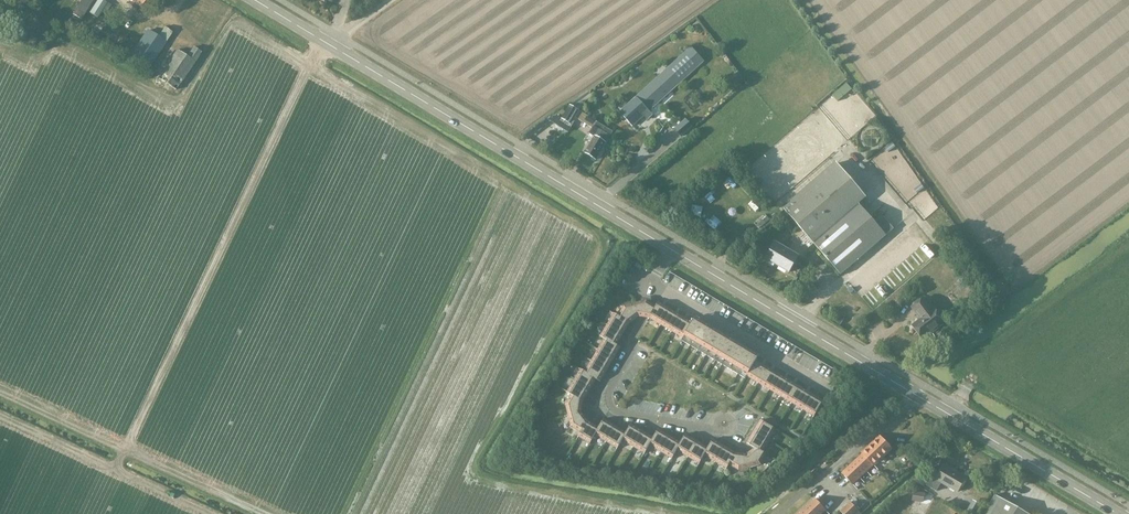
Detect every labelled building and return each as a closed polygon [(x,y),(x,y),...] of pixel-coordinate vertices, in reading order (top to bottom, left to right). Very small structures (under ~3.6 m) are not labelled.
[(71,14),(81,19),(92,1),(91,0),(80,0),(71,14)] [(102,0),(96,0),(88,12),(97,18),(100,12),(104,14),(110,5),(102,0)] [(131,3),(129,5),(135,9),(137,7),(140,9),(145,0),(127,0),(131,3)] [(157,38),(147,31),(130,55),(147,68),(171,34),(163,28),(157,38)] [(690,47),(618,112),(632,126),(642,116),(646,120),(652,115),(649,111),(703,62),(690,47)] [(176,51),(158,77),(175,89),(199,53),(192,48),(186,58),(176,51)] [(572,120),(577,110),(568,104),(564,111),(560,110),(549,118),(557,123),(560,119),(569,124),(572,120)] [(571,125),(569,124),(560,119),(557,123),(555,127),(566,133),(571,125)] [(685,119),(673,129),(680,137),(692,127),(685,119)] [(588,134),(592,136),(583,152),(595,159),(600,150),(612,131),(596,121),(588,134)] [(790,202),(782,209),(784,211),(839,275),(885,235),(892,229),(881,216),(874,222),(858,204),(866,197),(836,163),(790,202)] [(774,242),(765,257),(789,271),(798,255),(774,242)] [(691,322),(657,302),(655,306),(650,303),(650,300),(648,299),(642,298),(640,299),(639,302),(634,303),(622,306),(620,310),(617,315),(613,312),(599,336),(603,338),(584,371),(581,368),(566,393),(570,395),(564,404),(570,427),(578,432),(577,436),(589,443),(594,436),(616,449),(621,441),(644,454),(649,445),(671,459),(676,451),(698,464),(703,456),(726,469),(728,465),(738,470),(760,464),(766,454),(762,452),(775,429),(760,420),(746,444),(752,448),(744,453),(735,452),(712,439),(706,447),(684,434),(679,442),(657,429),(651,436),(629,424),(624,431),(602,418),(596,425),(586,420),(581,412),(583,401),(595,379),(599,382),(620,347),(616,344),(629,322),(637,316),(641,317),(648,318),(682,338),(680,340),(744,378),(746,376),(813,416),(822,400),(755,360),(758,356),(694,318),(691,322)] [(933,308),(932,308),(923,298),(911,307),(919,319),(913,324),(923,337),(944,321),(933,308)] [(879,436),(860,453),(860,454),(840,473),(852,485),(873,466),(891,449),(879,436)] [(965,478),(941,465),(934,479),(930,477),(925,486),(936,492),(940,484),(956,493),(965,478)] [(913,491),(912,500),(920,501),(921,493),(913,491)] [(994,494),(982,513),(1028,513),(994,494)] [(796,513),(822,513),(825,511),(813,498),(796,513)] [(849,502),(839,512),(841,513),(855,513),(858,511),(849,502)]
